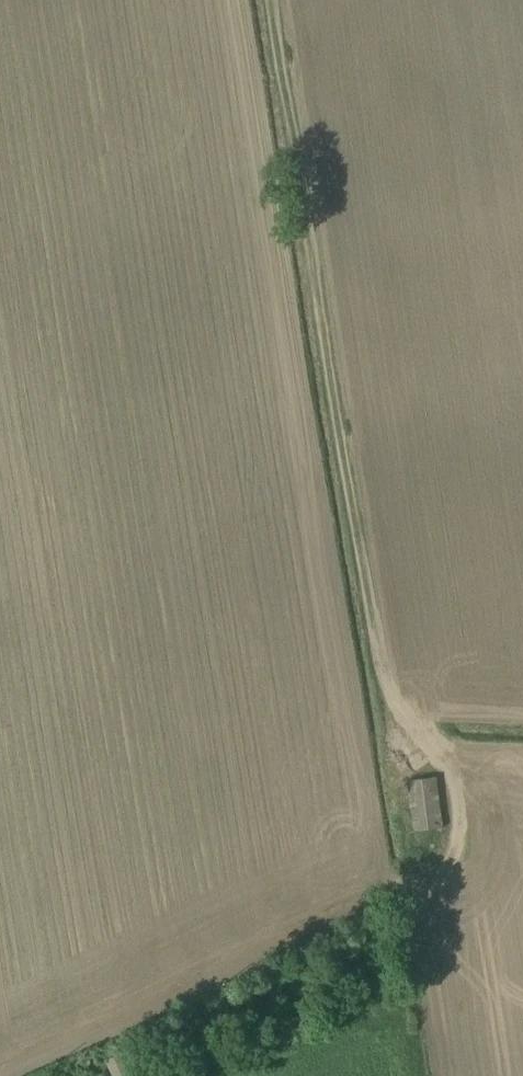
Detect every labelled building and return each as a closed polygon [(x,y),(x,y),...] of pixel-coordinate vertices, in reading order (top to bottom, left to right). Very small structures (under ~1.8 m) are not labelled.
[(442,828),(435,778),(406,781),(412,832),(442,828)]
